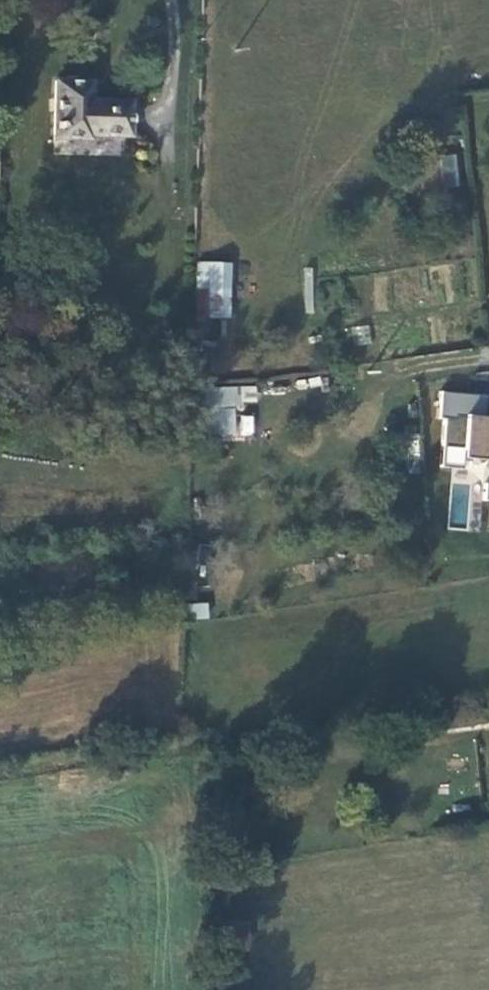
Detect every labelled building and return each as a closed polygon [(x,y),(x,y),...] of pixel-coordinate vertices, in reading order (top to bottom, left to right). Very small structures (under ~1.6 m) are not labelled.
[(127,136),(129,101),(89,100),(89,83),(55,80),(53,138),(88,139),(88,135),(127,136)] [(455,186),(453,155),(439,157),(442,188),(455,186)] [(227,317),(228,265),(196,263),(195,316),(227,317)] [(351,326),(351,344),(370,344),(370,326),(351,326)] [(440,391),(440,417),(451,420),(440,464),(465,467),(471,456),(488,459),(488,415),(488,414),(488,401),(488,395),(440,391)] [(233,435),(232,412),(194,412),(195,435),(233,435)] [(239,415),(240,435),(255,435),(254,414),(239,415)] [(188,605),(190,620),(209,617),(207,602),(188,605)]
